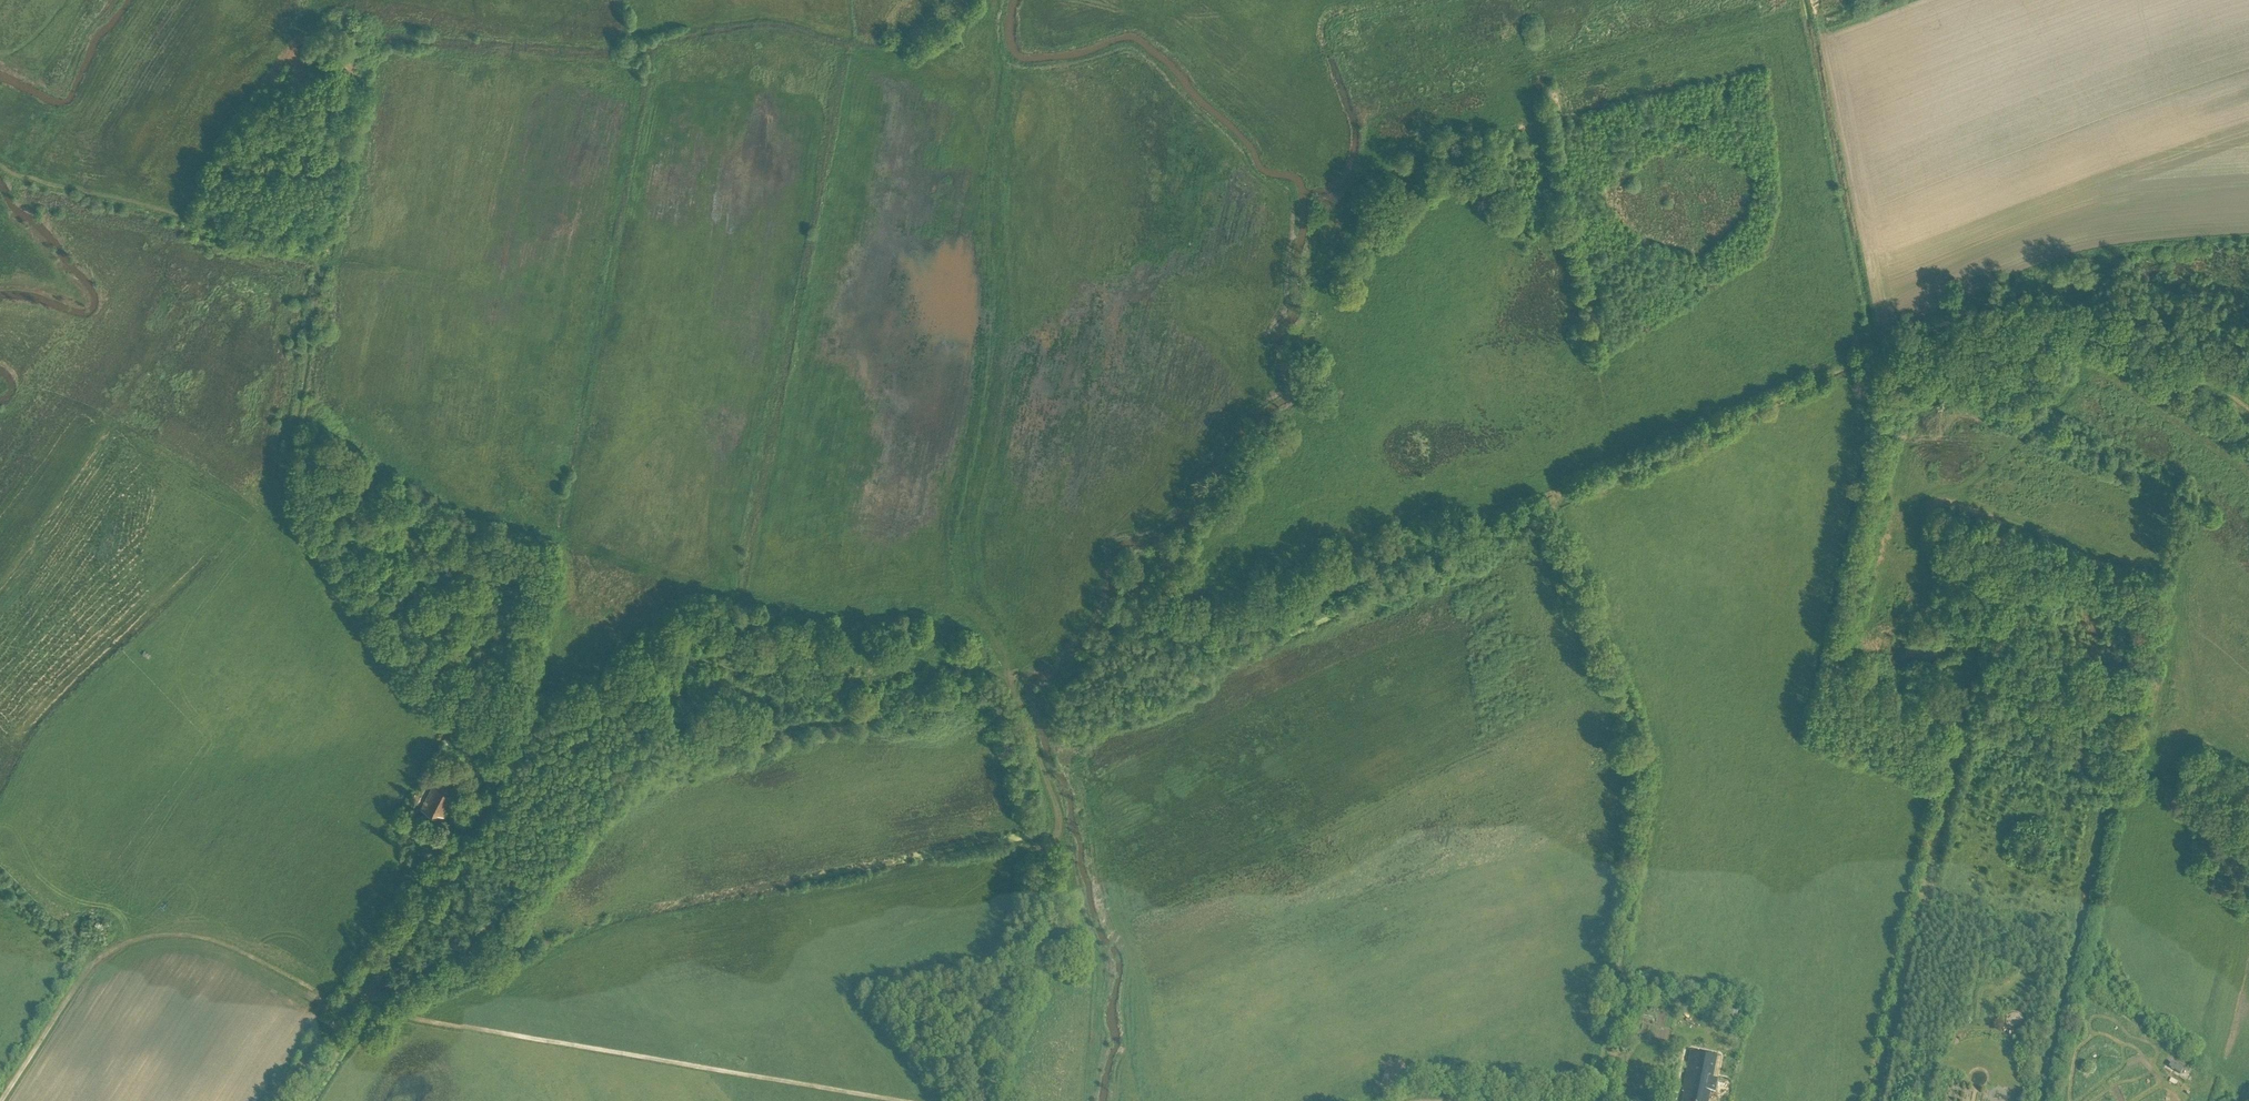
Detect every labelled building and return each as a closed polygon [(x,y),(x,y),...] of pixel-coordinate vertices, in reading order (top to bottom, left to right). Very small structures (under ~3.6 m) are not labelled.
[(444,818),(458,791),(436,780),(420,811),(436,818),(437,815),(444,818)] [(418,801),(421,796),(415,793),(412,798),(418,801)] [(1710,1093),(1716,1094),(1719,1082),(1726,1083),(1732,1051),(1719,1048),(1717,1059),(1690,1054),(1682,1094),(1686,1094),(1684,1100),(1708,1100),(1710,1093)] [(2162,1072),(2186,1086),(2195,1070),(2171,1057),(2162,1072)]
